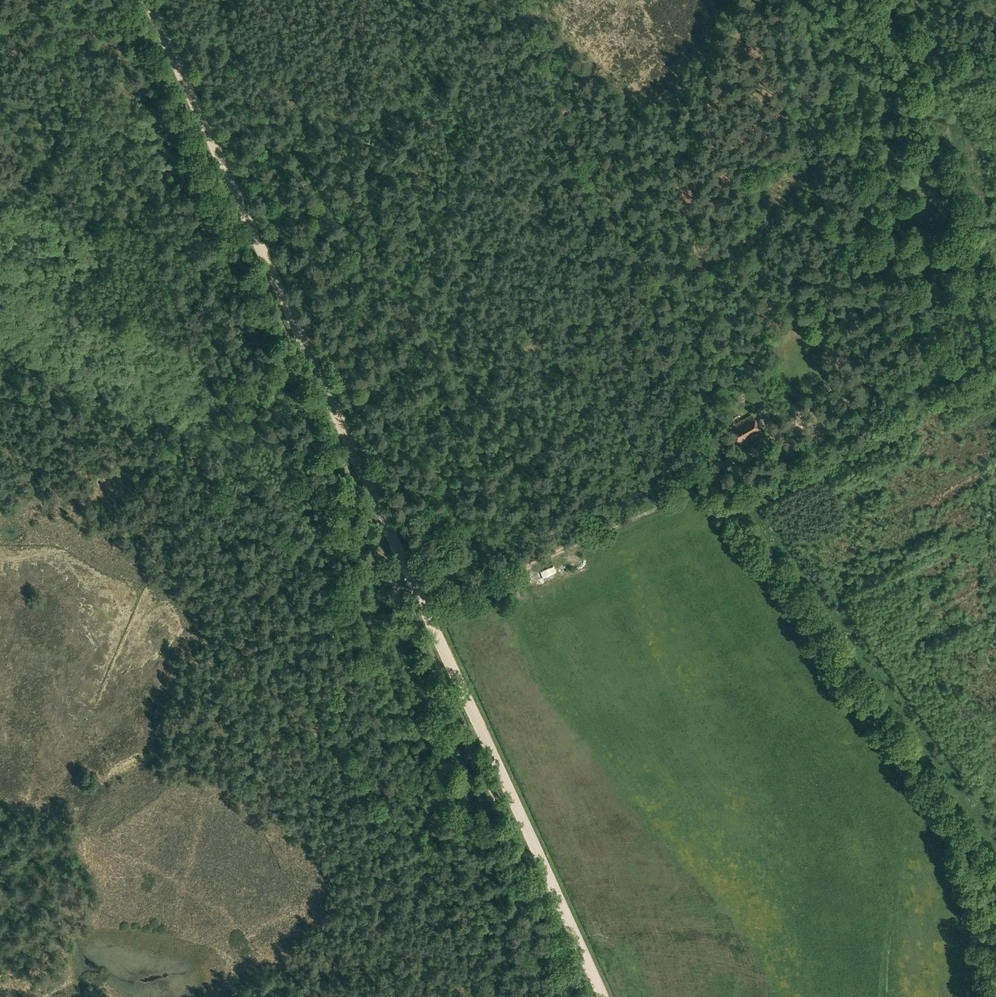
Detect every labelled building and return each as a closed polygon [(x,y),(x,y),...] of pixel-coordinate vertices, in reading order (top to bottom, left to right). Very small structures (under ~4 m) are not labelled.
[(765,433),(757,419),(733,432),(741,447),(765,433)]
